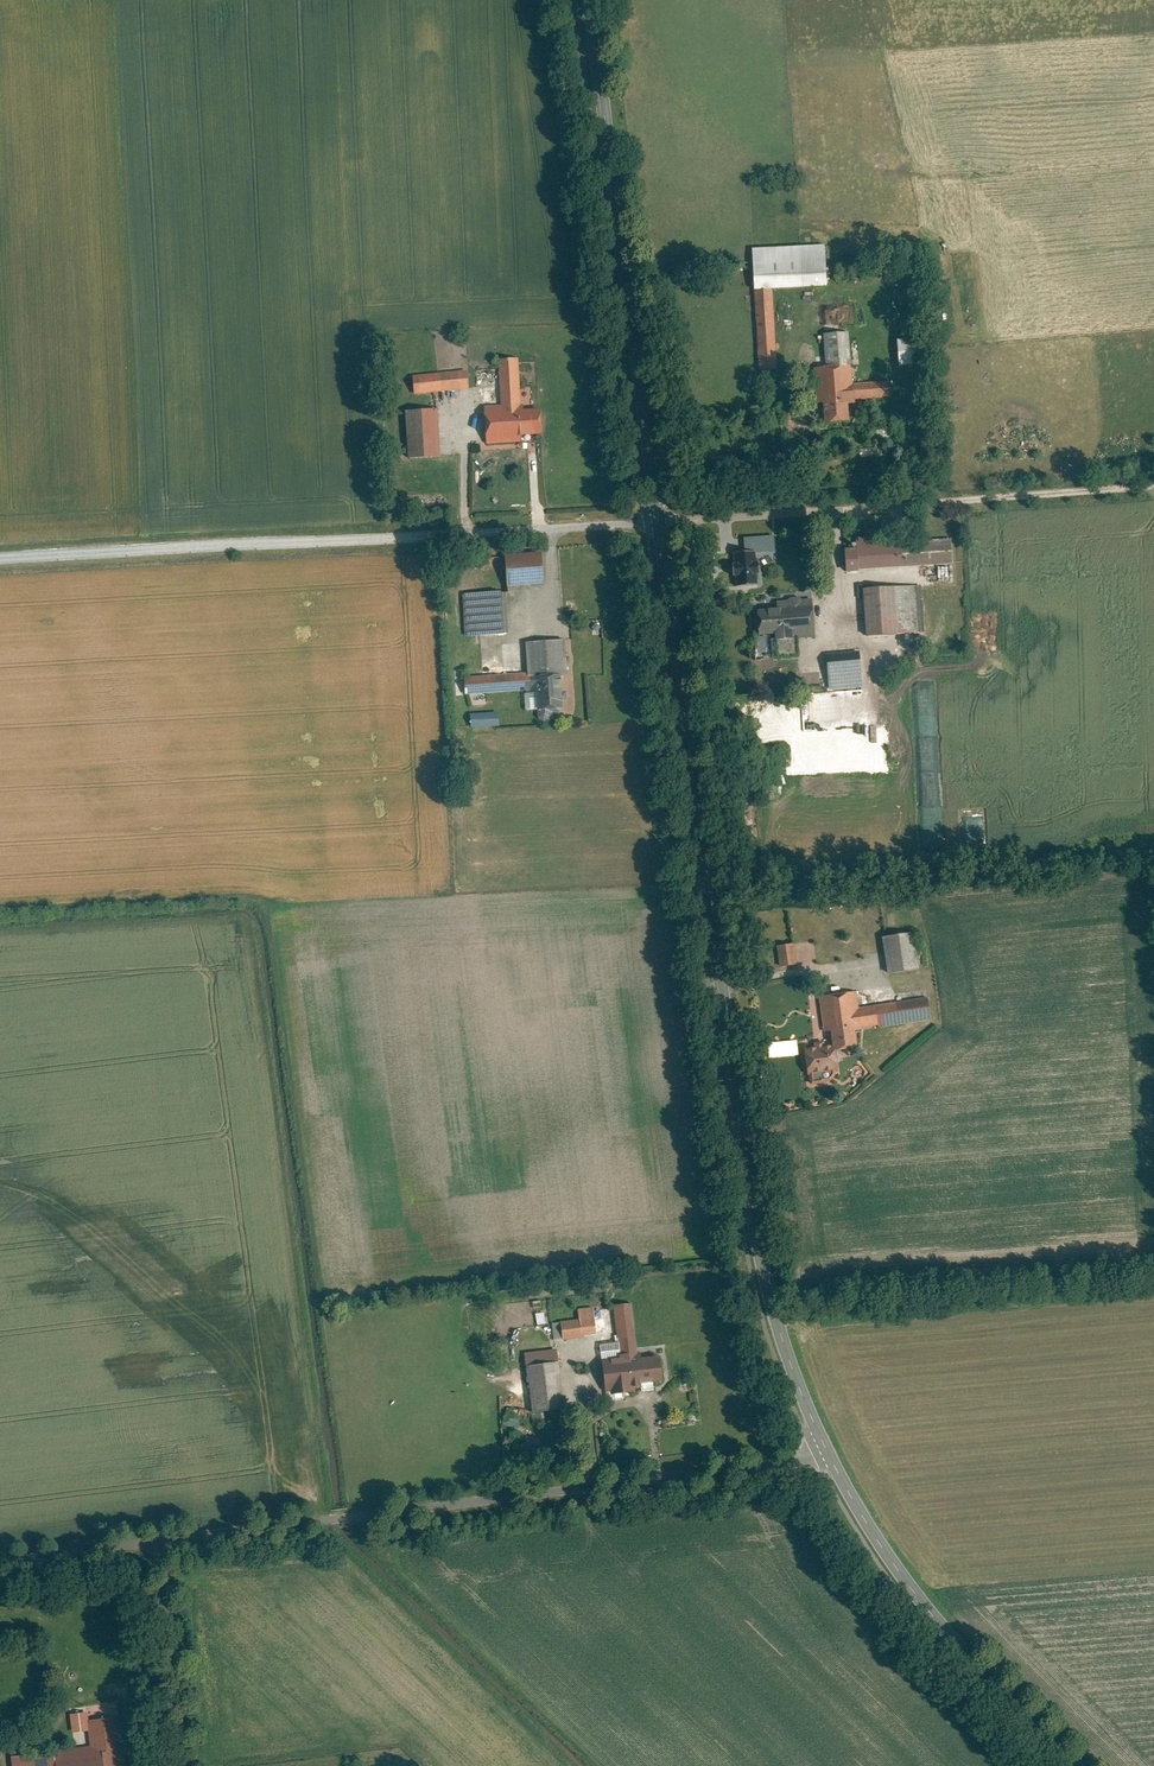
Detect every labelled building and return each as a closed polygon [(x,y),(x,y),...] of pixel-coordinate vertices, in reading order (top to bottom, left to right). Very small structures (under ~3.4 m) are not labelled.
[(829,243),(756,246),(762,369),(780,368),(777,288),(831,285),(829,243)] [(851,331),(828,332),(830,365),(816,366),(819,403),(827,402),(828,423),(854,421),(853,403),(862,402),(862,399),(894,397),(893,380),(854,382),(851,331)] [(923,335),(902,336),(904,364),(925,363),(923,335)] [(522,357),(502,358),(505,404),(488,405),(490,442),(525,440),(525,435),(545,434),(544,406),(525,407),(522,357)] [(415,375),(417,393),(473,387),(471,369),(415,375)] [(445,455),(442,408),(409,410),(412,458),(445,455)] [(849,548),(851,569),(956,563),(955,541),(954,530),(860,536),(861,547),(849,548)] [(545,551),(509,554),(512,585),(548,582),(545,551)] [(860,597),(869,596),(871,634),(924,630),(920,582),(891,585),(891,580),(859,583),(860,597)] [(506,589),(466,593),(470,635),(509,632),(506,589)] [(779,606),(761,607),(764,634),(779,632),(779,638),(799,637),(799,634),(818,632),(815,596),(778,599),(779,606)] [(571,675),(568,640),(529,643),(531,672),(533,689),(541,688),(544,720),(557,719),(556,711),(567,711),(564,675),(571,675)] [(862,651),(829,653),(831,689),(864,687),(862,651)] [(531,672),(468,677),(470,694),(533,689),(531,672)] [(495,711),(474,713),(475,726),(496,725),(495,711)] [(917,932),(887,936),(892,972),(922,968),(917,932)] [(798,942),(780,945),(782,965),(800,963),(798,942)] [(860,990),(823,995),(828,1029),(835,1028),(838,1045),(839,1050),(861,1047),(858,1028),(865,1027),(862,1007),(860,990)] [(933,1020),(929,997),(862,1007),(865,1027),(884,1024),(885,1027),(933,1020)] [(809,1049),(814,1084),(833,1081),(839,1075),(838,1069),(841,1068),(839,1050),(838,1045),(828,1046),(827,1041),(818,1042),(819,1048),(809,1049)] [(639,1352),(633,1303),(620,1305),(626,1354),(639,1352)] [(599,1334),(596,1307),(581,1309),(582,1318),(584,1336),(599,1334)] [(544,1312),(536,1313),(537,1324),(545,1323),(544,1312)] [(582,1318),(564,1321),(566,1338),(584,1336),(582,1318)] [(556,1339),(566,1338),(564,1321),(554,1322),(556,1339)] [(617,1361),(607,1362),(611,1391),(616,1390),(616,1394),(638,1391),(638,1387),(645,1386),(644,1382),(667,1379),(664,1356),(647,1358),(646,1352),(639,1352),(626,1354),(626,1357),(617,1358),(617,1361)] [(564,1362),(532,1365),(538,1422),(570,1419),(564,1362)] [(522,1416),(516,1414),(517,1408),(507,1406),(503,1424),(519,1428),(522,1416)] [(91,1712),(73,1714),(75,1732),(92,1730),(91,1712)] [(121,1720),(94,1723),(96,1749),(18,1757),(19,1765),(125,1765),(121,1720)]
